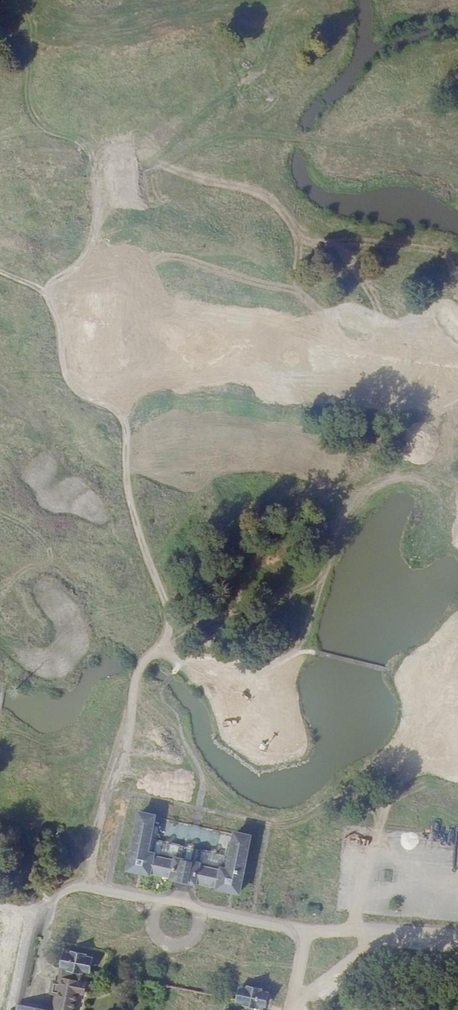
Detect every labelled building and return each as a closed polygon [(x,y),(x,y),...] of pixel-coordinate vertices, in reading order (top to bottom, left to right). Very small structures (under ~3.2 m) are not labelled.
[(132,871),(244,894),(254,839),(237,835),(230,870),(150,856),(158,819),(141,816),(132,871)] [(172,843),(169,857),(199,863),(202,850),(172,843)] [(76,957),(68,955),(65,968),(88,972),(95,974),(98,961),(87,958),(88,955),(76,953),(76,957)] [(65,968),(57,1009),(80,1009),(83,995),(90,996),(92,981),(86,980),(88,972),(65,968)] [(250,992),(244,991),(242,1003),(248,1004),(266,1008),(269,995),(260,993),(261,990),(250,988),(250,992)]
